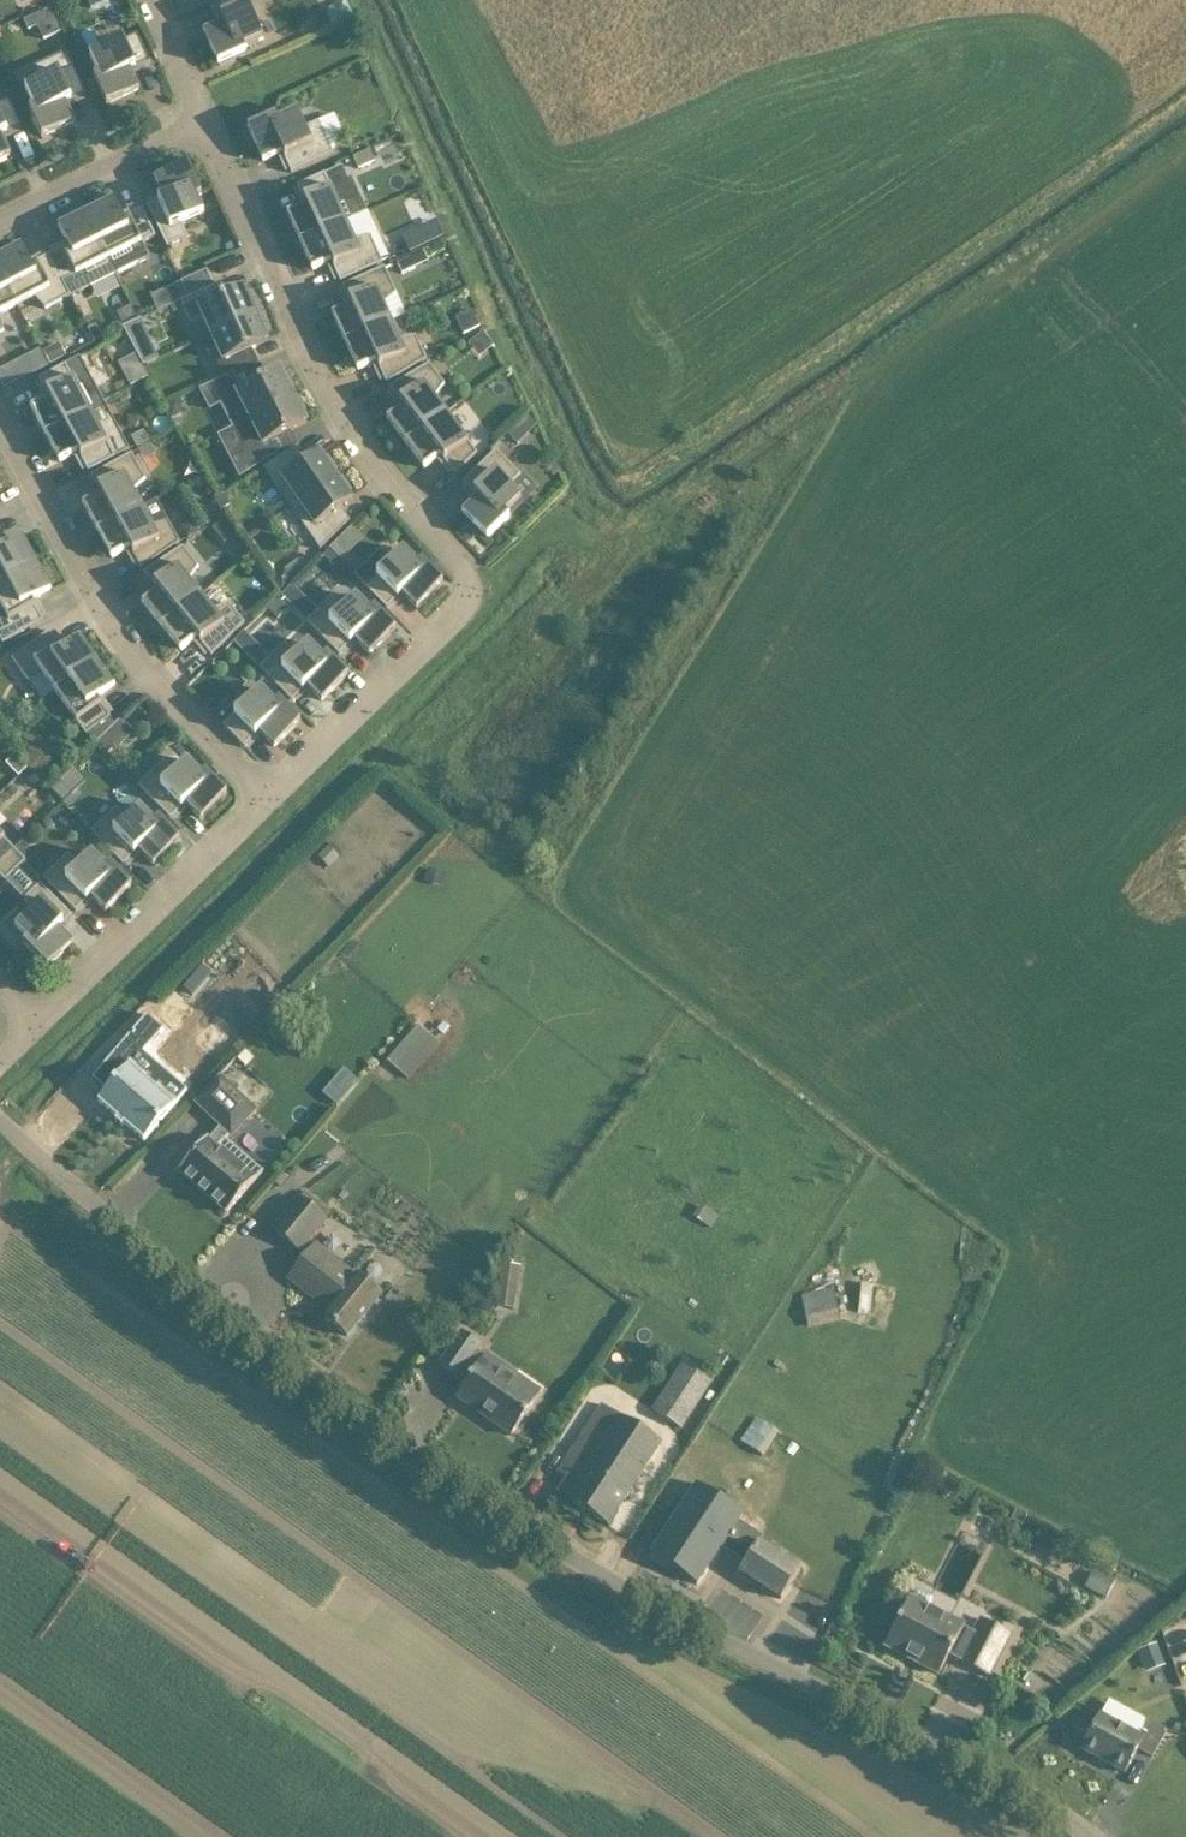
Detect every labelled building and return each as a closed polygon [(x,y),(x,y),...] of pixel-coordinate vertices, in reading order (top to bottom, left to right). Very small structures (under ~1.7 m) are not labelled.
[(264,40),(246,0),(226,0),(215,5),(223,24),(204,33),(219,66),(247,54),(244,49),(264,40)] [(44,41),(62,33),(51,9),(24,21),(29,31),(38,27),(44,41)] [(131,71),(150,63),(138,35),(90,57),(99,76),(94,78),(107,106),(140,91),(131,71)] [(41,82),(26,89),(35,109),(30,111),(42,139),(76,124),(67,104),(86,95),(67,53),(35,68),(41,82)] [(22,128),(9,100),(0,104),(0,161),(11,156),(3,136),(22,128)] [(283,153),(283,154),(292,174),(334,155),(319,122),(305,129),(298,113),(278,122),(276,117),(249,129),(264,162),(283,153)] [(354,158),(359,170),(376,162),(371,150),(354,158)] [(156,181),(164,200),(148,207),(166,248),(187,238),(181,225),(205,215),(197,199),(202,197),(188,166),(156,181)] [(306,207),(288,215),(301,243),(347,222),(325,174),(297,187),(306,207)] [(123,219),(114,201),(87,215),(116,275),(149,258),(143,244),(156,237),(143,210),(123,219)] [(68,246),(50,256),(72,297),(116,275),(87,215),(59,229),(68,246)] [(301,243),(314,271),(332,262),(341,283),(383,263),(371,237),(355,240),(347,222),(301,243)] [(402,236),(410,252),(423,246),(416,230),(402,236)] [(22,248),(0,259),(0,272),(18,306),(35,297),(46,309),(72,297),(50,256),(31,265),(22,248)] [(416,269),(411,258),(398,264),(403,275),(416,269)] [(334,315),(346,343),(392,323),(393,322),(384,305),(397,294),(385,268),(342,287),(352,307),(334,315)] [(214,285),(208,271),(181,283),(188,297),(214,285)] [(5,331),(1,315),(18,306),(0,272),(0,334),(5,331)] [(181,283),(169,288),(176,303),(181,301),(180,300),(188,297),(181,283)] [(204,318),(212,336),(256,316),(244,290),(208,306),(204,298),(184,307),(191,323),(204,318)] [(256,316),(212,336),(223,361),(217,364),(223,377),(224,379),(234,375),(259,363),(258,363),(256,364),(250,350),(267,342),(256,316)] [(124,328),(144,367),(159,359),(141,319),(124,328)] [(359,371),(372,365),(377,363),(387,385),(427,360),(416,337),(400,341),(392,323),(346,343),(359,371)] [(88,330),(95,342),(103,338),(97,325),(88,330)] [(51,365),(67,356),(60,343),(44,352),(51,365)] [(46,436),(90,412),(105,404),(81,358),(66,365),(39,380),(50,399),(32,409),(46,436)] [(388,420),(406,444),(447,414),(435,398),(445,385),(429,365),(389,389),(404,408),(388,420)] [(18,383),(10,366),(0,371),(0,382),(4,390),(18,383)] [(143,368),(129,375),(135,385),(149,378),(143,368)] [(280,371),(242,391),(234,375),(224,379),(223,377),(200,389),(210,409),(220,403),(233,428),(293,397),(290,391),(293,389),(287,376),(283,378),(280,371)] [(300,401),(296,403),(293,397),(233,428),(245,452),(230,459),(239,476),(275,455),(268,442),(306,423),(302,416),(306,414),(300,401)] [(46,436),(61,462),(78,453),(89,473),(130,450),(119,430),(104,438),(90,412),(46,436)] [(447,414),(406,444),(425,468),(441,456),(455,475),(478,454),(447,414)] [(144,431),(132,438),(138,448),(150,442),(144,431)] [(138,449),(145,461),(157,455),(150,443),(138,449)] [(291,508),(336,477),(333,473),(337,470),(328,458),(324,461),(319,454),(308,461),(298,447),(263,468),(291,508)] [(496,451),(463,483),(479,499),(464,513),(489,539),(510,519),(506,515),(521,500),(510,487),(521,476),(496,451)] [(84,505),(98,532),(143,508),(134,491),(146,480),(132,454),(91,476),(101,495),(84,505)] [(339,482),(336,477),(291,508),(321,550),(350,521),(341,509),(352,501),(348,494),(352,492),(343,479),(339,482)] [(215,498),(222,510),(231,505),(225,493),(215,498)] [(143,508),(98,532),(113,559),(130,549),(141,569),(180,543),(168,521),(152,524),(143,508)] [(185,532),(189,539),(201,532),(194,520),(188,524),(185,532)] [(214,529),(226,544),(237,535),(225,521),(214,529)] [(36,565),(22,539),(4,548),(0,540),(0,585),(36,565)] [(349,555),(337,542),(330,549),(342,562),(349,555)] [(162,628),(202,596),(190,581),(199,567),(183,547),(144,573),(158,591),(143,604),(162,628)] [(330,551),(324,557),(335,567),(340,562),(330,551)] [(380,551),(355,576),(387,609),(403,594),(417,608),(443,583),(422,563),(419,566),(403,551),(391,563),(380,551)] [(51,592),(36,565),(0,585),(0,605),(4,611),(0,616),(0,640),(2,644),(44,621),(33,602),(51,592)] [(294,583),(293,582),(288,575),(281,574),(273,580),(282,592),(294,583)] [(282,596),(307,622),(340,655),(356,640),(370,655),(395,630),(375,609),(371,613),(356,597),(344,609),(333,597),(318,612),(293,586),(282,596)] [(202,596),(162,628),(182,651),(197,639),(212,657),(245,624),(229,604),(214,610),(202,596)] [(269,610),(279,620),(290,608),(280,599),(269,610)] [(79,639),(66,648),(63,650),(50,632),(12,660),(29,683),(45,678),(56,693),(97,663),(79,639)] [(285,644),(260,668),(292,701),(308,686),(322,701),(348,676),(328,655),(324,659),(308,643),(296,655),(285,644)] [(97,663),(56,693),(86,736),(111,718),(98,700),(115,688),(97,663)] [(276,705),(261,690),(223,726),(245,748),(260,732),(275,747),(300,722),(280,701),(276,705)] [(115,748),(103,737),(97,743),(108,754),(115,748)] [(15,755),(6,764),(19,777),(28,769),(15,755)] [(139,786),(171,820),(187,804),(201,819),(227,794),(206,773),(203,777),(187,761),(175,773),(164,762),(139,786)] [(73,767),(50,790),(63,804),(87,781),(73,767)] [(91,833),(124,866),(139,850),(154,865),(179,840),(159,819),(155,823),(140,808),(128,819),(116,808),(91,833)] [(25,860),(15,849),(0,834),(0,876),(5,882),(6,881),(25,863),(26,862),(25,860)] [(15,849),(25,860),(26,858),(27,839),(26,839),(15,849)] [(340,857),(329,847),(319,857),(329,868),(340,857)] [(44,879),(76,912),(92,897),(106,911),(132,887),(111,866),(108,869),(92,854),(80,866),(69,854),(44,879)] [(59,929),(70,918),(72,916),(41,884),(39,878),(25,863),(6,881),(25,900),(24,901),(34,911),(16,928),(28,941),(24,944),(48,968),(71,946),(73,944),(62,932),(59,929)] [(428,868),(424,883),(445,888),(448,874),(428,868)] [(203,966),(184,988),(193,996),(212,974),(203,966)] [(144,1142),(176,1105),(132,1067),(164,1030),(148,1016),(93,1079),(108,1092),(99,1102),(118,1119),(116,1122),(122,1127),(125,1125),(144,1142)] [(415,1054),(431,1036),(419,1026),(388,1062),(400,1072),(407,1063),(415,1071),(423,1062),(415,1054)] [(323,1092),(336,1105),(358,1081),(345,1069),(323,1092)] [(227,1214),(264,1172),(226,1140),(230,1135),(232,1136),(255,1111),(220,1077),(196,1102),(221,1126),(209,1141),(207,1139),(179,1172),(227,1214)] [(300,1251),(306,1255),(315,1244),(309,1239),(324,1219),(297,1198),(272,1230),(299,1252),(300,1251)] [(710,1228),(718,1216),(706,1208),(698,1220),(710,1228)] [(316,1243),(315,1244),(306,1255),(303,1260),(288,1279),(328,1310),(329,1310),(357,1274),(316,1243)] [(502,1263),(500,1279),(496,1306),(515,1308),(518,1281),(520,1265),(502,1263)] [(329,1310),(328,1310),(322,1317),(347,1337),(362,1318),(381,1293),(357,1274),(329,1310)] [(873,1285),(862,1284),(859,1313),(870,1314),(873,1285)] [(835,1290),(802,1297),(809,1329),(842,1321),(835,1290)] [(463,1333),(441,1366),(459,1378),(461,1374),(469,1380),(457,1397),(512,1435),(541,1393),(486,1355),(483,1359),(475,1353),(481,1345),(463,1333)] [(696,1402),(691,1398),(678,1390),(670,1385),(653,1410),(673,1423),(682,1429),(682,1428),(698,1403),(696,1402)] [(662,1444),(660,1442),(637,1426),(603,1405),(572,1453),(559,1473),(577,1485),(568,1500),(609,1526),(622,1506),(662,1444)] [(757,1416),(742,1440),(764,1453),(778,1429),(757,1416)] [(697,1484),(651,1554),(698,1585),(721,1549),(745,1564),(740,1572),(781,1600),(801,1570),(760,1544),(764,1538),(739,1521),(744,1514),(697,1484)] [(1028,1516),(1016,1510),(1011,1520),(1023,1526),(1028,1516)] [(1103,1575),(1094,1593),(1106,1599),(1115,1582),(1103,1575)] [(825,1634),(839,1608),(808,1591),(794,1617),(825,1634)] [(911,1599),(886,1647),(908,1658),(907,1659),(918,1664),(918,1663),(939,1675),(950,1655),(960,1660),(960,1662),(990,1677),(1012,1635),(982,1619),(975,1633),(929,1608),(934,1599),(918,1591),(913,1600),(911,1599)] [(1138,1651),(1145,1669),(1163,1662),(1157,1644),(1138,1651)] [(1126,1773),(1139,1750),(1153,1757),(1167,1732),(1149,1722),(1140,1738),(1100,1715),(1081,1749),(1098,1758),(1098,1759),(1099,1759),(1108,1763),(1108,1764),(1109,1764),(1126,1773)]
